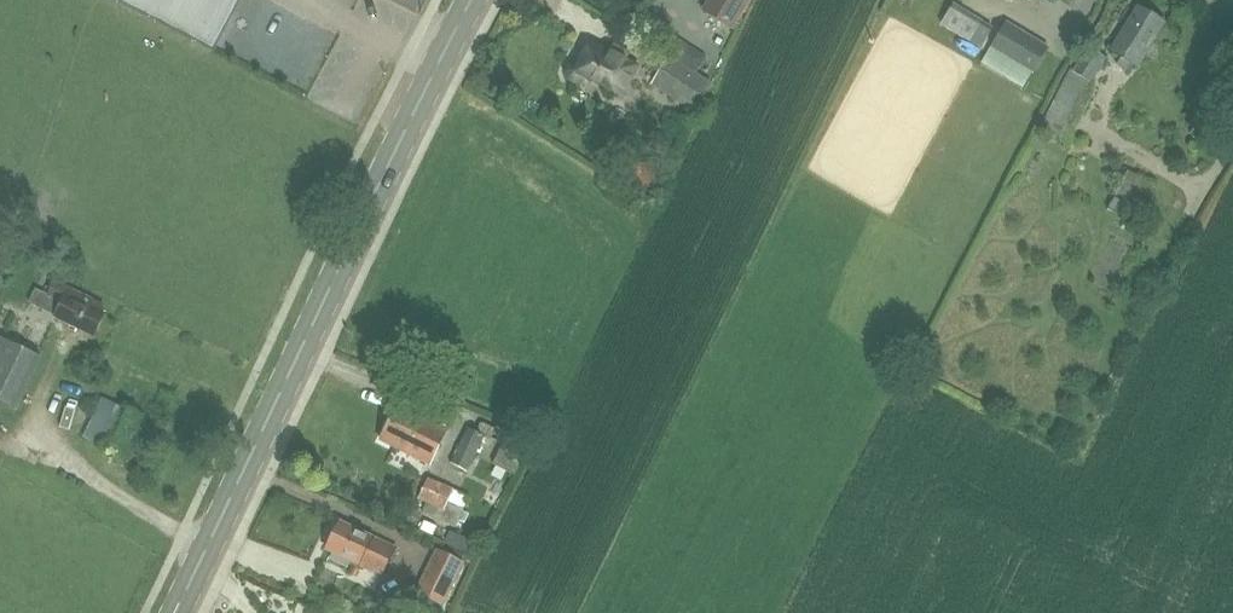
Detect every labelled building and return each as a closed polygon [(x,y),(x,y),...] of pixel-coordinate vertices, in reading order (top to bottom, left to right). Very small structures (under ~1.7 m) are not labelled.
[(213,54),(241,0),(111,0),(213,54)] [(750,0),(707,0),(700,11),(732,30),(750,0)] [(940,24),(981,48),(994,26),(952,2),(940,24)] [(1137,66),(1163,22),(1137,6),(1110,50),(1137,66)] [(989,45),(1015,61),(1005,79),(1022,89),(1032,71),(1032,72),(1048,45),(1005,20),(989,45)] [(678,39),(668,55),(681,64),(691,48),(678,39)] [(592,43),(581,62),(576,59),(568,62),(564,71),(566,80),(575,85),(585,82),(587,77),(621,94),(635,65),(592,43)] [(1087,46),(1073,69),(1070,67),(1040,127),(1070,141),(1096,85),(1091,82),(1106,57),(1087,46)] [(712,83),(668,55),(650,83),(694,111),(712,83)] [(54,316),(93,335),(103,312),(88,305),(91,298),(54,280),(48,293),(62,300),(54,316)] [(42,357),(0,336),(0,402),(16,410),(42,357)] [(76,405),(81,379),(67,376),(62,403),(76,405)] [(124,456),(143,415),(113,401),(94,442),(124,456)] [(381,438),(428,462),(445,427),(399,404),(381,438)] [(466,472),(484,435),(468,427),(450,464),(466,472)] [(493,464),(514,474),(525,453),(522,452),(528,439),(508,429),(501,442),(503,443),(493,464)] [(423,513),(456,527),(469,496),(427,478),(417,499),(427,503),(423,513)] [(325,547),(356,563),(356,565),(382,577),(396,547),(370,535),(339,520),(325,547)] [(448,542),(475,554),(481,540),(467,535),(465,538),(452,533),(448,542)] [(446,596),(463,562),(437,549),(420,583),(446,596)] [(275,612),(308,612),(282,581),(262,598),(275,612)]
